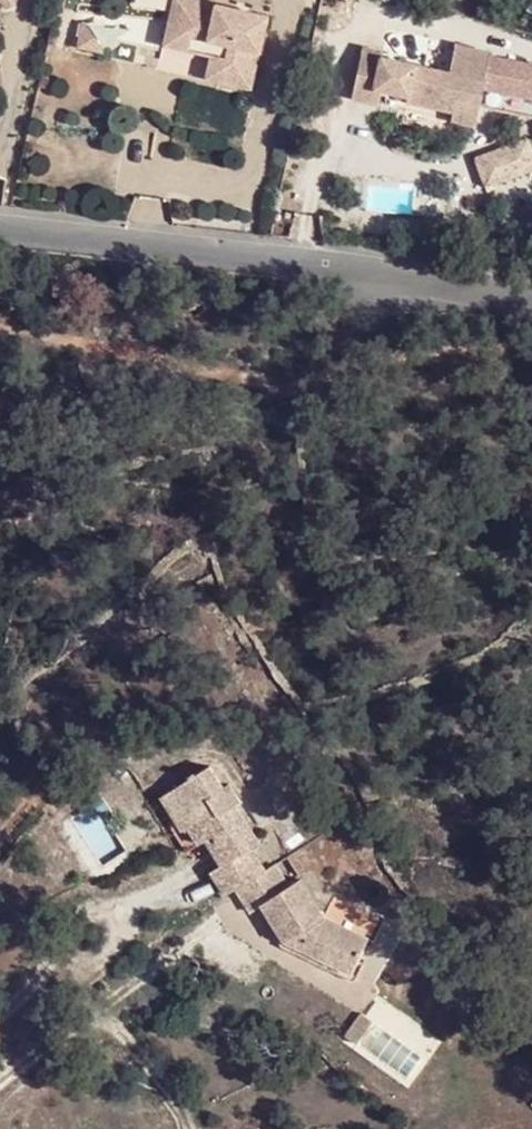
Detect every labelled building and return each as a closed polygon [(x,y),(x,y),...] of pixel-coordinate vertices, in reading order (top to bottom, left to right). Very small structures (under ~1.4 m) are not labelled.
[(205,0),(175,0),(170,29),(231,42),(224,80),(254,86),(269,13),(205,0)] [(231,42),(170,29),(167,44),(213,53),(209,77),(224,80),(231,42)] [(367,42),(356,93),(384,99),(388,76),(414,82),(411,96),(459,107),(461,95),(486,100),(496,47),(460,38),(455,67),(387,51),(388,46),(367,42)] [(458,115),(482,120),(486,100),(461,95),(459,107),(458,115)] [(473,146),(477,179),(531,172),(531,145),(531,138),(473,146)] [(193,814),(183,819),(199,840),(206,836),(223,859),(211,869),(225,890),(233,887),(263,867),(247,844),(258,838),(234,803),(242,799),(228,778),(221,783),(207,762),(173,785),(193,814)] [(178,820),(183,819),(193,814),(173,785),(161,793),(178,820)] [(355,962),(368,935),(321,910),(299,875),(289,881),(276,859),(263,867),(233,887),(248,908),(261,900),(284,935),(288,927),(305,934),(297,949),(318,961),(325,947),(355,962)] [(288,927),(284,935),(284,942),(297,949),(305,934),(288,927)] [(318,961),(347,977),(355,962),(325,947),(318,961)] [(357,1012),(349,1026),(362,1034),(370,1019),(357,1012)] [(362,1034),(349,1026),(340,1040),(353,1048),(362,1034)]
